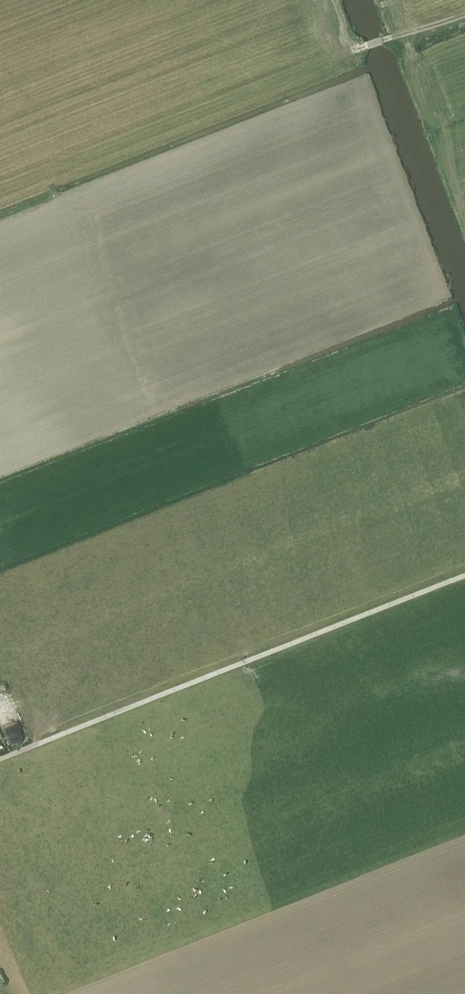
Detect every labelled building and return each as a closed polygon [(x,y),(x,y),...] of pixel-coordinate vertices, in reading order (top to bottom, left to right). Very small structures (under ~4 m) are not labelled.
[(11,747),(28,741),(16,707),(0,712),(0,715),(11,747)]
